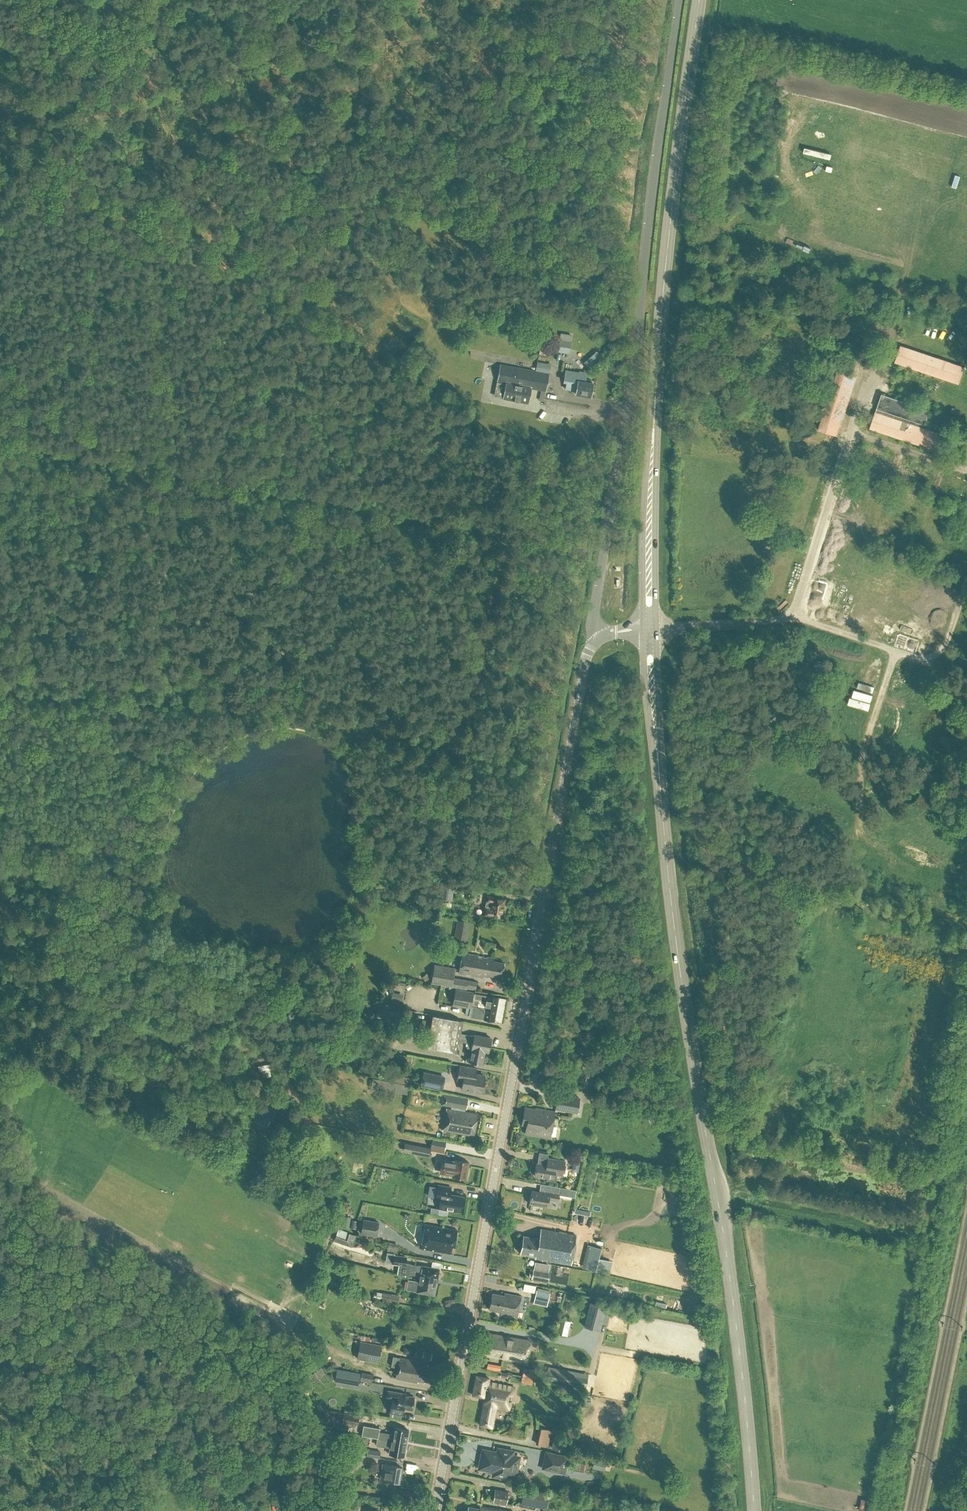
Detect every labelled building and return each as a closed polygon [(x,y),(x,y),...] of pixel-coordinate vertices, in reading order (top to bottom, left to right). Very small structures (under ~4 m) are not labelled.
[(497,322),(494,331),(513,338),(516,328),(497,322)] [(568,353),(570,336),(561,335),(559,352),(568,353)] [(959,384),(965,367),(901,345),(895,362),(959,384)] [(575,360),(578,366),(584,363),(581,357),(575,360)] [(546,391),(549,374),(500,364),(497,382),(506,383),(503,399),(529,404),(532,388),(546,391)] [(578,372),(566,370),(563,382),(567,383),(566,388),(575,389),(574,393),(591,396),(593,383),(585,381),(587,372),(579,371),(578,372)] [(837,436),(856,377),(837,371),(818,430),(837,436)] [(940,452),(946,435),(924,427),(929,410),(881,394),(870,428),(940,452)] [(440,898),(452,899),(454,883),(442,881),(440,898)] [(501,918),(504,898),(487,895),(486,904),(484,915),(501,918)] [(465,941),(468,921),(457,919),(455,928),(450,927),(449,937),(454,938),(454,939),(465,941)] [(482,956),(478,956),(478,955),(462,952),(459,973),(466,974),(466,973),(470,973),(470,975),(483,977),(483,974),(501,977),(504,962),(494,960),(494,957),(487,956),(487,957),(484,957),(484,956),(482,955),(482,956)] [(475,990),(477,981),(454,977),(455,968),(435,964),(431,982),(475,990)] [(387,979),(385,989),(393,991),(395,981),(387,979)] [(468,1016),(476,1017),(494,1020),(498,997),(487,994),(487,995),(473,992),(456,989),(453,1004),(470,1007),(468,1016)] [(474,1035),(459,1032),(462,1020),(429,1014),(423,1045),(456,1051),(458,1041),(467,1042),(467,1047),(471,1048),(468,1061),(482,1064),(485,1051),(488,1052),(491,1037),(474,1034),(474,1035)] [(481,1092),(484,1075),(475,1073),(476,1068),(460,1065),(457,1080),(462,1081),(461,1089),(481,1092)] [(420,1086),(428,1088),(442,1091),(445,1075),(423,1071),(420,1086)] [(394,1075),(393,1081),(411,1084),(413,1077),(406,1076),(394,1075)] [(407,1094),(409,1085),(390,1081),(389,1091),(407,1094)] [(577,1113),(580,1097),(557,1093),(555,1109),(577,1113)] [(441,1104),(465,1108),(467,1098),(443,1094),(441,1104)] [(535,1108),(524,1107),(521,1124),(526,1125),(524,1133),(550,1138),(555,1111),(536,1108),(535,1108)] [(473,1135),(477,1113),(447,1108),(442,1130),(473,1135)] [(430,1155),(431,1148),(414,1144),(412,1152),(430,1155)] [(563,1175),(565,1160),(547,1157),(546,1164),(537,1162),(534,1175),(553,1178),(554,1173),(563,1175)] [(455,1161),(445,1159),(443,1174),(453,1175),(452,1177),(466,1179),(469,1162),(455,1160),(455,1161)] [(579,1171),(581,1160),(573,1159),(571,1169),(579,1171)] [(460,1212),(463,1196),(450,1194),(451,1187),(438,1185),(436,1199),(440,1200),(439,1208),(449,1209),(460,1212)] [(564,1189),(563,1196),(572,1197),(573,1190),(564,1189)] [(542,1192),(532,1190),(529,1203),(547,1206),(549,1199),(558,1200),(559,1194),(554,1193),(545,1191),(542,1191),(542,1192)] [(608,1216),(609,1201),(594,1201),(594,1209),(599,1209),(599,1216),(608,1216)] [(431,1206),(430,1213),(447,1216),(449,1209),(439,1208),(431,1206)] [(413,1226),(414,1213),(407,1212),(406,1225),(413,1226)] [(344,1217),(342,1227),(348,1228),(350,1218),(344,1217)] [(377,1236),(379,1222),(364,1219),(361,1233),(377,1236)] [(455,1245),(457,1229),(426,1224),(422,1248),(450,1253),(452,1245),(455,1245)] [(352,1247),(356,1235),(338,1228),(334,1240),(352,1247)] [(553,1240),(555,1231),(541,1228),(539,1238),(524,1235),(521,1252),(532,1254),(532,1256),(536,1257),(536,1258),(551,1260),(554,1240),(553,1240)] [(383,1230),(381,1238),(387,1240),(390,1232),(383,1230)] [(554,1240),(551,1260),(571,1264),(577,1235),(555,1231),(553,1240),(554,1240)] [(418,1278),(436,1281),(439,1268),(411,1263),(406,1262),(407,1256),(394,1254),(393,1263),(399,1264),(397,1273),(408,1275),(410,1274),(419,1276),(418,1278)] [(540,1262),(537,1262),(534,1261),(531,1278),(547,1281),(549,1269),(539,1267),(540,1262)] [(434,1294),(436,1281),(418,1278),(418,1281),(408,1279),(406,1289),(434,1294)] [(608,1286),(607,1294),(619,1296),(620,1289),(608,1286)] [(548,1301),(550,1293),(537,1289),(535,1298),(548,1301)] [(398,1303),(400,1295),(383,1291),(381,1299),(398,1303)] [(521,1296),(504,1292),(504,1295),(492,1293),(489,1309),(501,1311),(500,1314),(517,1317),(521,1296)] [(671,1294),(667,1305),(688,1311),(691,1299),(671,1294)] [(600,1330),(606,1306),(590,1302),(584,1326),(600,1330)] [(564,1334),(567,1320),(560,1318),(556,1332),(564,1334)] [(488,1332),(485,1354),(526,1361),(530,1339),(488,1332)] [(378,1362),(382,1345),(360,1341),(357,1358),(378,1362)] [(431,1359),(432,1353),(424,1352),(422,1358),(423,1358),(423,1362),(399,1357),(395,1377),(418,1382),(418,1380),(424,1382),(424,1381),(436,1383),(439,1368),(428,1366),(429,1359),(431,1359)] [(315,1383),(327,1374),(322,1366),(310,1375),(315,1383)] [(530,1375),(543,1377),(545,1368),(531,1366),(530,1375)] [(586,1387),(588,1373),(548,1366),(546,1379),(586,1387)] [(358,1385),(360,1374),(335,1371),(334,1381),(358,1385)] [(362,1371),(360,1380),(371,1382),(373,1374),(362,1371)] [(513,1395),(515,1386),(488,1381),(489,1378),(476,1375),(472,1395),(485,1397),(479,1424),(491,1426),(495,1408),(510,1410),(511,1401),(509,1400),(510,1394),(513,1395)] [(387,1397),(393,1398),(390,1412),(402,1414),(404,1408),(412,1409),(414,1396),(405,1395),(406,1393),(388,1390),(387,1397)] [(358,1424),(359,1415),(344,1412),(342,1422),(358,1424)] [(377,1438),(406,1442),(408,1429),(394,1426),(392,1434),(378,1432),(379,1428),(363,1425),(362,1435),(377,1438)] [(548,1447),(551,1431),(539,1429),(536,1444),(548,1447)] [(564,1450),(567,1437),(556,1434),(552,1448),(564,1450)] [(404,1456),(406,1442),(377,1438),(376,1444),(384,1445),(384,1446),(390,1448),(389,1454),(404,1456)] [(379,1457),(380,1451),(367,1449),(366,1455),(379,1457)] [(515,1455),(511,1451),(501,1449),(499,1450),(498,1453),(488,1451),(487,1452),(484,1467),(485,1468),(495,1470),(495,1473),(498,1473),(499,1475),(505,1476),(507,1475),(509,1475),(511,1474),(512,1470),(514,1469),(515,1461),(514,1459),(515,1455)] [(565,1474),(569,1455),(545,1451),(542,1469),(565,1474)] [(358,1461),(359,1455),(348,1453),(347,1460),(358,1461)] [(604,1471),(606,1461),(594,1459),(592,1469),(604,1471)] [(379,1479),(388,1480),(399,1482),(401,1466),(382,1463),(379,1479)] [(547,1508),(550,1492),(524,1487),(521,1503),(547,1508)] [(506,1506),(508,1491),(495,1489),(493,1502),(501,1503),(501,1506),(506,1506)]
